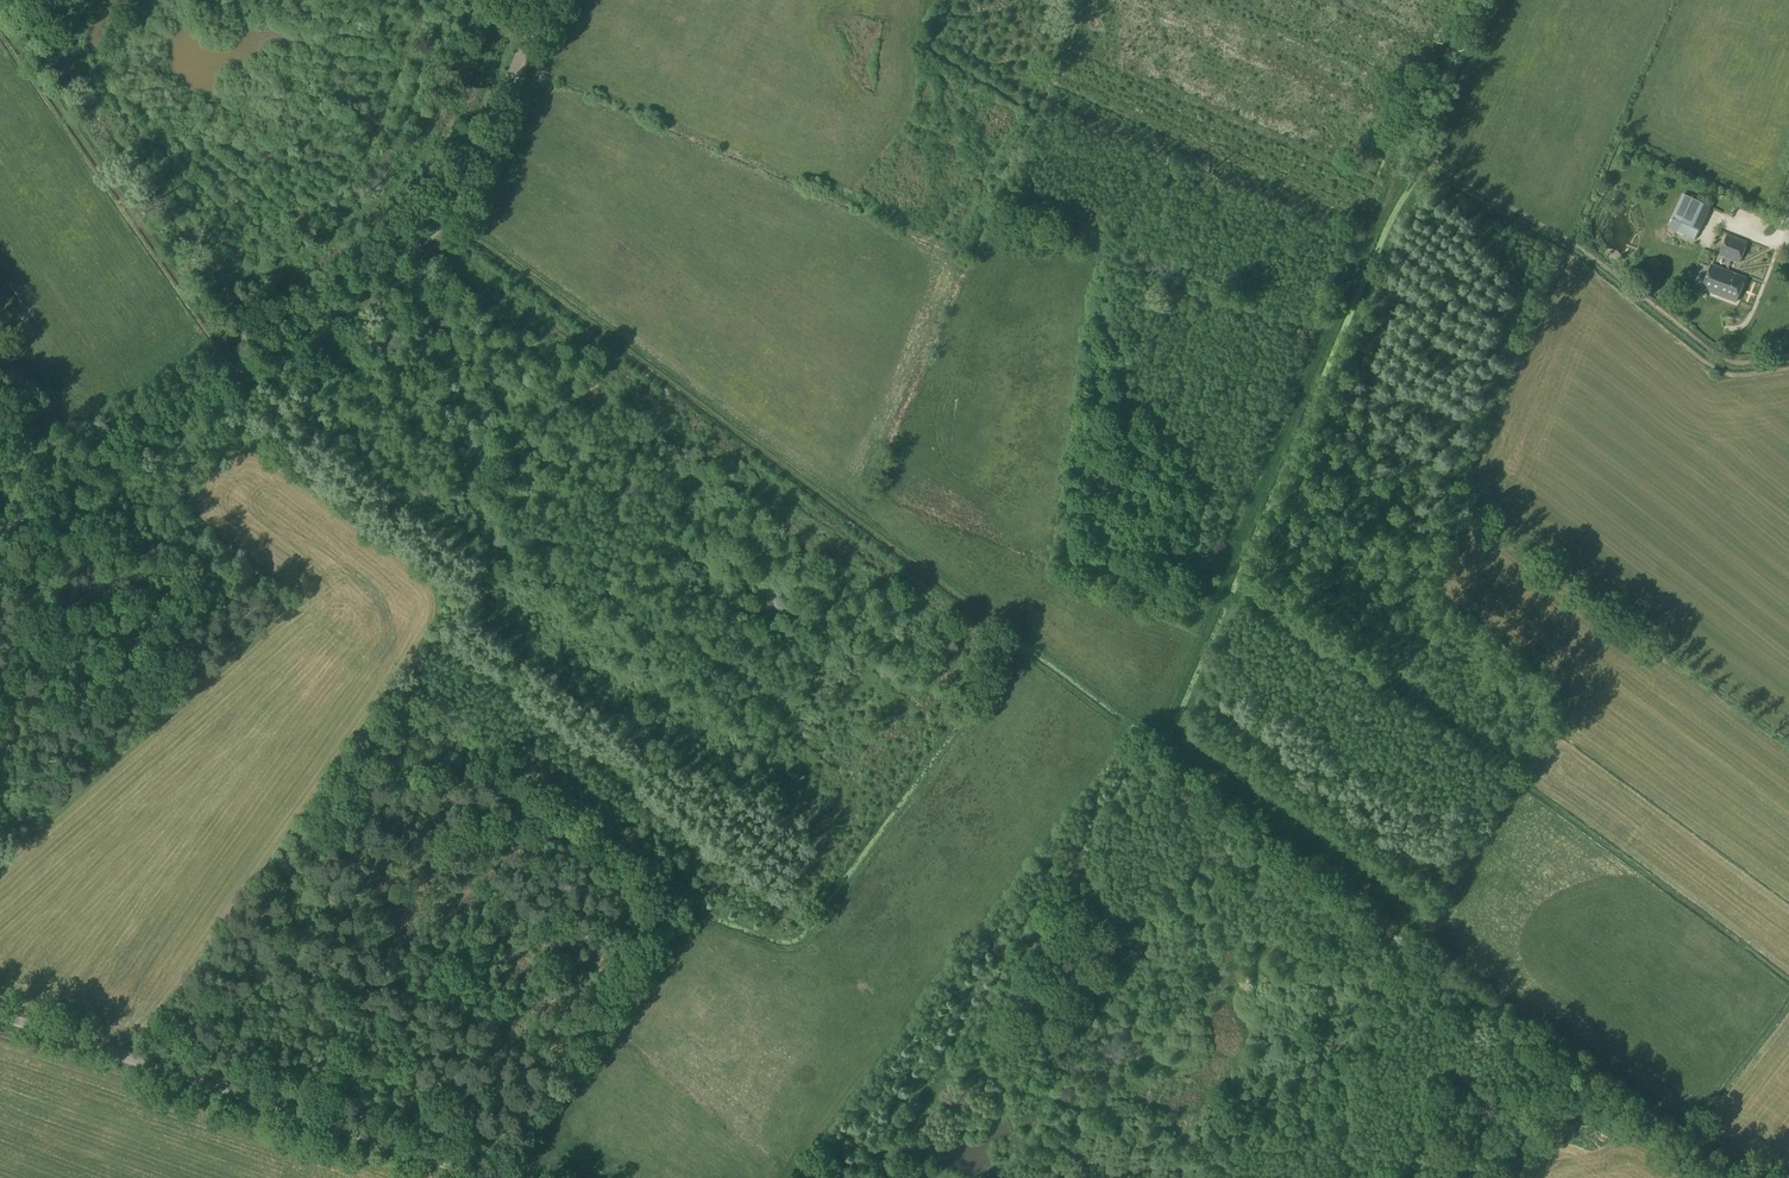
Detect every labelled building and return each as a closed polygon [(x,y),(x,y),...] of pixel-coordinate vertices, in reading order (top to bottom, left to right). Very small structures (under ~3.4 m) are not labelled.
[(1678,232),(1694,239),(1710,207),(1684,195),(1671,221),(1681,226),(1678,232)] [(1719,255),(1739,262),(1747,242),(1727,235),(1719,255)] [(1702,289),(1736,302),(1746,278),(1711,264),(1702,289)]
